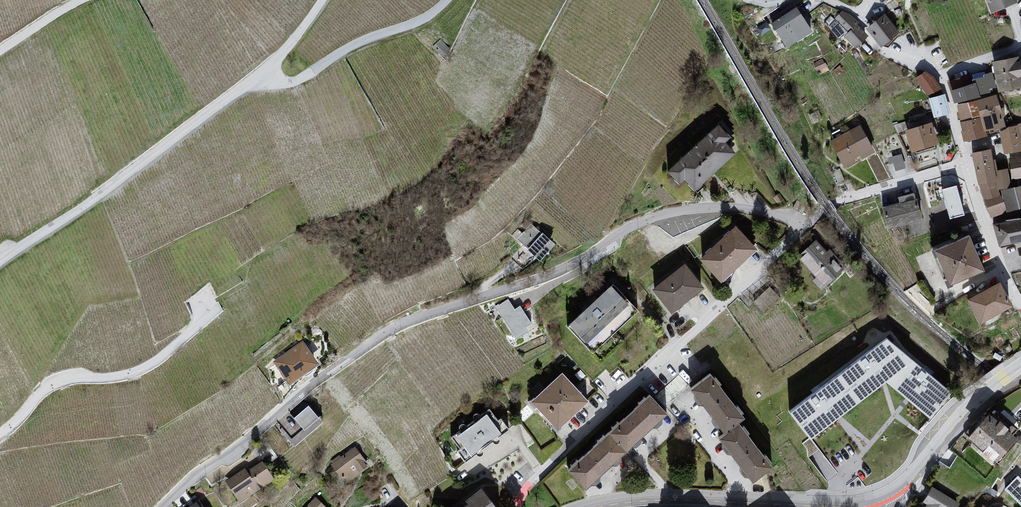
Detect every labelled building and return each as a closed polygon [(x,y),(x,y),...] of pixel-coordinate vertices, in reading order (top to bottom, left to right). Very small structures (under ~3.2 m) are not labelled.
[(990,14),(1016,4),(1014,0),(985,0),(990,14)] [(795,10),(770,25),(787,50),(812,34),(795,10)] [(843,14),(834,21),(847,33),(843,37),(855,50),(865,39),(857,31),(857,25),(843,14)] [(883,16),(865,31),(881,49),(898,35),(883,16)] [(998,93),(1017,91),(1015,82),(1020,81),(1020,63),(1014,65),(1013,60),(992,64),(998,93)] [(914,80),(926,99),(941,92),(925,74),(914,80)] [(973,80),(974,84),(978,97),(990,94),(987,76),(982,77),(983,79),(973,80)] [(951,92),(955,107),(973,103),(974,102),(979,100),(978,97),(974,84),(951,92)] [(944,97),(928,101),(933,120),(949,116),(944,97)] [(995,97),(974,102),(983,132),(1005,130),(995,97)] [(973,103),(955,107),(958,125),(979,120),(973,103)] [(979,120),(958,125),(964,145),(985,138),(983,132),(979,120)] [(932,124),(904,133),(910,155),(938,149),(932,124)] [(718,125),(666,173),(677,185),(684,180),(695,192),(736,154),(725,143),(730,138),(718,125)] [(860,127),(828,143),(842,170),(873,156),(860,127)] [(999,134),(1003,158),(1020,155),(1020,150),(1019,128),(1008,129),(999,134)] [(902,153),(893,155),(896,167),(905,165),(902,153)] [(989,153),(970,155),(978,188),(995,186),(997,185),(994,174),(989,153)] [(1008,162),(1010,184),(1020,182),(1020,161),(1008,162)] [(1008,171),(994,174),(997,185),(997,193),(1000,193),(1010,191),(1008,171)] [(964,213),(955,184),(941,188),(950,217),(964,213)] [(995,186),(978,188),(990,222),(1006,215),(1002,199),(999,200),(997,193),(995,186)] [(1000,193),(1002,199),(1006,215),(1020,210),(1020,188),(1010,191),(1000,193)] [(899,204),(881,209),(887,231),(921,222),(912,196),(897,200),(899,204)] [(993,227),(998,248),(1020,244),(1020,223),(993,227)] [(735,228),(699,260),(720,284),(756,251),(735,228)] [(525,233),(516,240),(540,262),(554,245),(542,234),(535,241),(525,233)] [(968,238),(934,251),(949,286),(984,271),(968,238)] [(816,243),(798,260),(823,287),(841,272),(816,243)] [(684,265),(651,291),(670,314),(702,289),(684,265)] [(999,284),(967,300),(980,324),(1012,307),(999,284)] [(781,297),(770,285),(753,301),(764,313),(781,297)] [(611,287),(568,327),(592,352),(636,310),(611,287)] [(507,301),(494,309),(514,337),(527,332),(525,329),(529,323),(519,307),(513,312),(507,301)] [(888,336),(791,411),(810,437),(837,416),(884,382),(907,400),(930,417),(951,391),(888,336)] [(301,341),(270,358),(287,382),(318,361),(301,341)] [(561,374),(530,402),(556,431),(587,403),(561,374)] [(709,376),(690,391),(723,434),(743,419),(709,376)] [(665,414),(648,397),(608,434),(625,451),(665,414)] [(308,403),(279,426),(293,444),(323,418),(308,403)] [(484,414),(454,436),(471,457),(499,435),(484,414)] [(988,414),(967,438),(996,465),(1017,439),(988,414)] [(737,425),(718,439),(751,483),(772,468),(737,425)] [(623,453),(605,435),(568,472),(584,488),(623,453)] [(355,448),(327,463),(344,486),(369,467),(355,448)] [(260,458),(223,479),(237,501),(272,478),(260,458)] [(958,504),(931,487),(921,503),(925,506),(924,506),(957,506),(958,504)] [(479,491),(463,502),(465,506),(464,506),(493,506),(479,491)] [(178,506),(203,506),(193,495),(178,506)] [(306,506),(322,506),(313,499),(306,506)]
